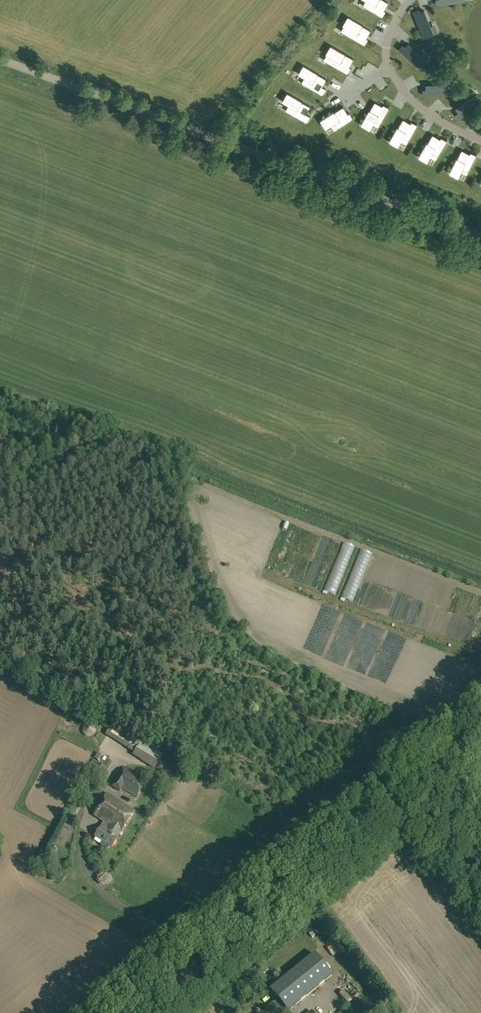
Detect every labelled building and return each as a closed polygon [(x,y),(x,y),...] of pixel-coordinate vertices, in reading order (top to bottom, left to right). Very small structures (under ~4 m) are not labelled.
[(370,2),(367,7),(366,6),(365,7),(383,17),(382,16),(385,11),(384,10),(388,2),(385,0),(367,0),(370,2)] [(418,9),(413,11),(424,38),(432,34),(428,24),(429,23),(424,10),(419,12),(418,9)] [(348,17),(343,25),(344,25),(348,27),(345,32),(344,32),(343,32),(365,45),(366,45),(365,44),(368,39),(366,38),(371,30),(362,25),(363,25),(362,24),(362,25),(348,17)] [(402,45),(398,49),(419,68),(426,62),(417,54),(418,53),(408,43),(404,47),(402,45)] [(330,46),(326,54),(327,54),(330,56),(328,61),(327,61),(326,61),(348,74),(349,73),(348,73),(351,67),(349,66),(353,59),(345,54),(345,53),(345,54),(330,46)] [(303,65),(299,73),(306,77),(302,82),(301,82),(323,95),(324,95),(323,94),(326,89),(322,86),(326,79),(318,74),(318,73),(317,73),(303,65)] [(426,89),(422,89),(423,95),(451,94),(451,85),(440,85),(440,84),(425,84),(426,89)] [(287,93),(283,101),(290,105),(286,110),(286,109),(285,110),(307,123),(308,122),(307,122),(310,116),(306,114),(310,106),(302,101),(302,100),(301,101),(287,93)] [(455,108),(458,112),(456,114),(459,118),(480,103),(480,100),(477,95),(468,101),(467,100),(455,108)] [(369,129),(372,124),(374,120),(379,123),(379,124),(380,124),(380,123),(390,107),(389,106),(389,107),(383,104),(382,106),(375,102),(370,110),(369,109),(369,110),(369,111),(361,124),(369,129)] [(321,120),(326,128),(330,125),(334,122),(337,127),(336,128),(337,129),(338,128),(354,118),(354,117),(353,118),(349,112),(348,113),(343,106),(335,111),(334,111),(334,112),(321,120)] [(408,140),(407,141),(408,141),(408,140),(418,123),(417,123),(417,124),(411,121),(410,123),(403,118),(398,127),(397,126),(397,127),(398,127),(390,141),(397,146),(400,141),(402,137),(408,140)] [(427,143),(419,157),(427,161),(429,156),(432,153),(437,156),(436,156),(437,157),(438,156),(447,139),(446,140),(441,137),(440,138),(432,134),(427,142),(426,142),(427,143)] [(457,158),(450,173),(458,177),(460,172),(462,168),(467,171),(468,172),(468,170),(477,153),(476,153),(476,154),(470,151),(469,153),(461,149),(457,158),(456,157),(456,158),(457,158)] [(98,753),(95,758),(99,761),(103,756),(98,753)] [(87,767),(99,775),(105,766),(93,758),(87,767)] [(122,788),(137,797),(148,780),(124,766),(110,786),(120,792),(122,788)] [(86,780),(94,785),(99,778),(92,773),(90,775),(89,774),(86,780)] [(107,849),(108,849),(109,846),(111,848),(118,838),(117,838),(121,831),(122,832),(135,812),(107,794),(94,814),(104,820),(94,836),(103,842),(101,844),(101,845),(107,849)] [(332,975),(314,953),(270,989),(278,999),(272,1003),(260,1012),(285,1012),(332,975)]
